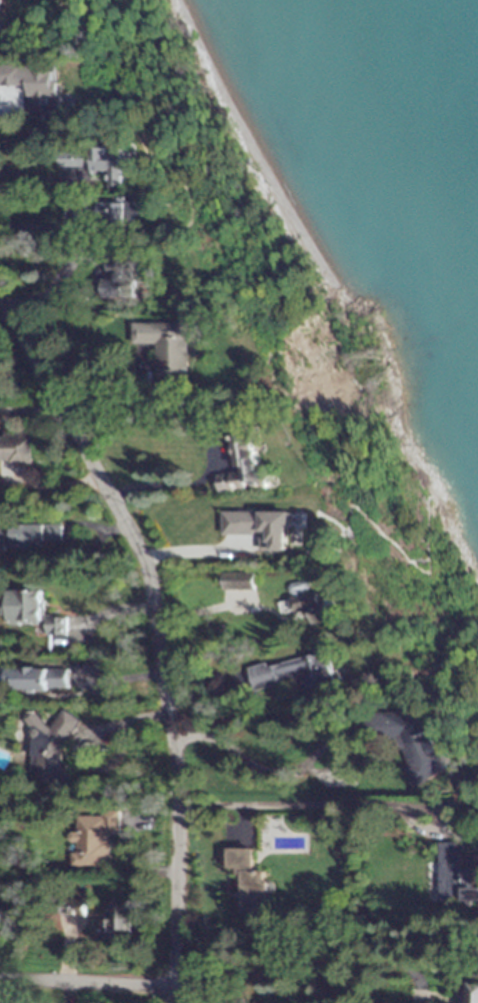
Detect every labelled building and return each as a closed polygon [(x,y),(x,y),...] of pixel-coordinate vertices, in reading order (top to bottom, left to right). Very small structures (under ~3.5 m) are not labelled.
[(28,84),(29,107),(43,106),(43,116),(59,116),(59,81),(54,81),(54,70),(36,70),(35,64),(0,65),(0,85),(28,84)] [(121,148),(105,149),(105,146),(57,147),(57,167),(89,166),(89,172),(108,172),(109,186),(121,185),(121,148)] [(122,196),(108,197),(109,222),(137,221),(137,201),(122,202),(122,196)] [(101,277),(101,295),(133,295),(132,250),(104,250),(104,276),(101,277)] [(186,322),(130,322),(131,343),(154,343),(154,378),(186,378),(186,322)] [(238,471),(216,474),(218,490),(270,484),(269,471),(259,472),(254,427),(234,429),(238,471)] [(28,461),(28,431),(1,431),(1,436),(0,436),(0,461),(28,461)] [(223,534),(260,533),(260,550),(289,550),(289,511),(223,511),(223,534)] [(0,525),(0,551),(3,551),(3,548),(61,547),(61,523),(0,525)] [(222,588),(254,589),(255,572),(223,571),(222,588)] [(65,634),(65,616),(42,616),(42,590),(8,590),(8,601),(2,601),(2,614),(8,614),(8,624),(45,624),(45,634),(65,634)] [(292,596),(296,620),(311,618),(312,624),(338,618),(334,598),(321,600),(319,591),(292,596)] [(335,681),(328,652),(268,665),(267,662),(249,666),(254,689),(302,679),(304,687),(335,681)] [(67,668),(6,668),(6,688),(66,689),(67,668)] [(66,766),(63,771),(66,782),(56,788),(52,782),(36,782),(28,768),(30,766),(30,761),(31,739),(28,737),(28,734),(28,731),(29,729),(23,720),(27,712),(33,712),(35,709),(41,716),(40,718),(49,727),(63,708),(78,719),(59,750),(60,751),(60,761),(66,766)] [(447,769),(414,787),(405,769),(409,767),(403,749),(398,749),(396,739),(392,739),(392,742),(370,742),(370,712),(413,712),(414,717),(424,713),(447,769)] [(119,835),(106,835),(106,841),(111,841),(111,849),(109,849),(109,855),(111,855),(111,866),(71,866),(71,853),(77,853),(77,843),(71,843),(68,840),(68,835),(71,832),(76,832),(76,817),(102,817),(102,811),(119,811),(119,835)] [(464,850),(477,864),(477,902),(476,902),(476,907),(471,907),(471,902),(441,903),(441,843),(460,843),(460,876),(464,876),(464,850)] [(253,871),(264,871),(264,880),(267,880),(267,881),(269,881),(273,884),(273,891),(269,894),(267,894),(267,898),(265,898),(265,912),(241,912),(241,876),(236,876),(236,870),(227,870),(227,849),(253,849),(253,871)] [(85,901),(83,917),(59,915),(61,899),(85,901)] [(135,911),(139,911),(139,919),(135,919),(135,931),(120,931),(120,942),(103,942),(103,941),(96,941),(96,931),(103,931),(103,919),(113,919),(113,904),(135,904),(135,911)]
